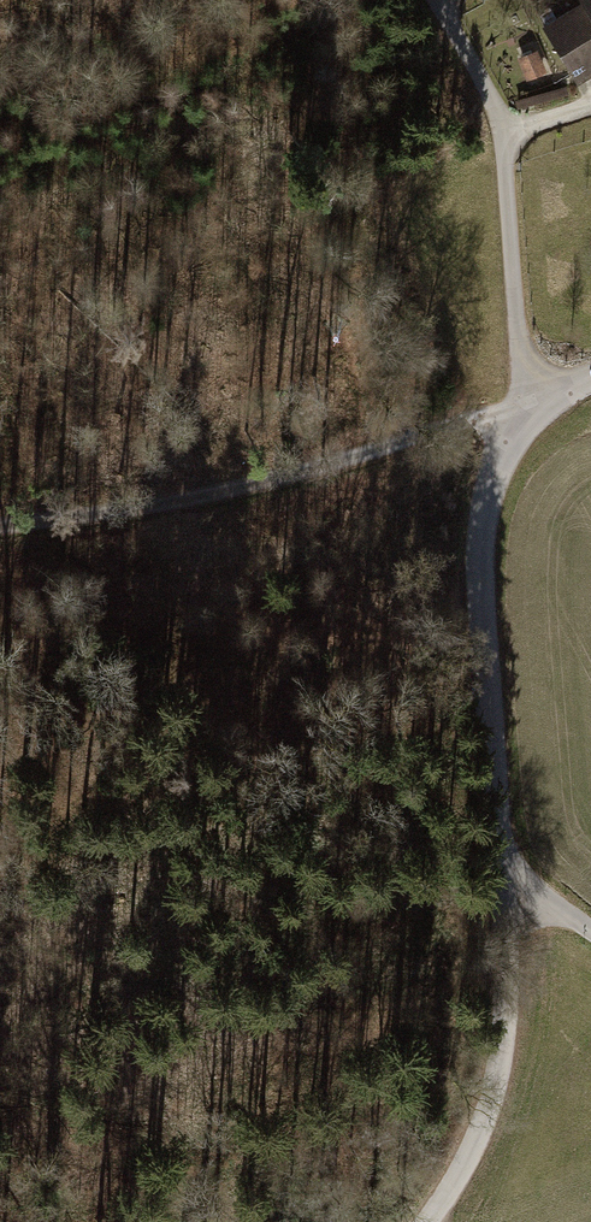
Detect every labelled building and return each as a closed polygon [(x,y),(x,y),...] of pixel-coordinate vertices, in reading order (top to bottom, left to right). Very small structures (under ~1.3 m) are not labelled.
[(586,7),(547,31),(583,89),(590,84),(590,0),(581,0),(586,7)]
